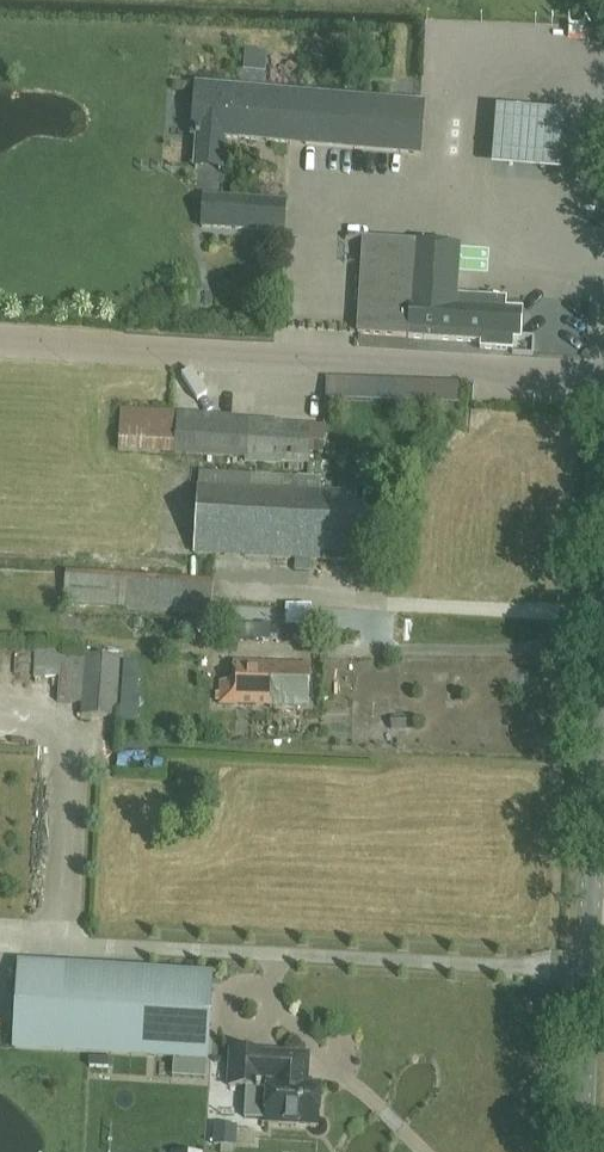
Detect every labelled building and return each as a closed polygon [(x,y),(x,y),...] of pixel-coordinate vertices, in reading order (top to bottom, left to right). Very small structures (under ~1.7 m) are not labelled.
[(418,155),(422,103),(197,84),(192,136),(196,136),(194,169),(221,171),(224,139),(418,155)] [(496,111),(492,169),(562,174),(566,116),(496,111)] [(204,193),(202,226),(286,230),(288,198),(204,193)] [(502,303),(456,300),(459,245),(363,239),(356,334),(408,337),(408,338),(480,343),(479,349),(513,351),(514,339),(520,339),(522,310),(501,309),(502,303)] [(326,377),(325,399),(459,404),(460,382),(326,377)] [(169,454),(245,458),(245,462),(308,465),(309,454),(323,454),(324,416),(282,413),(281,420),(234,417),(234,414),(171,410),(120,407),(118,451),(169,454)] [(198,472),(193,553),(352,562),(352,549),(361,550),(363,503),(355,502),(356,492),(319,490),(320,479),(198,472)] [(96,572),(66,570),(64,599),(72,599),(71,607),(225,616),(226,602),(212,601),(213,578),(152,576),(122,574),(96,572)] [(121,658),(85,655),(62,654),(62,648),(35,646),(33,676),(59,678),(57,703),(82,704),(81,715),(117,718),(121,658)] [(308,664),(234,661),(233,703),(306,706),(308,664)] [(117,767),(158,768),(158,756),(117,754),(117,767)] [(19,964),(14,1047),(207,1059),(212,975),(19,964)] [(318,1125),(320,1084),(306,1083),(307,1055),(231,1050),(229,1086),(246,1087),(245,1118),(265,1119),(265,1122),(318,1125)] [(218,1143),(236,1143),(236,1125),(219,1124),(218,1143)]
